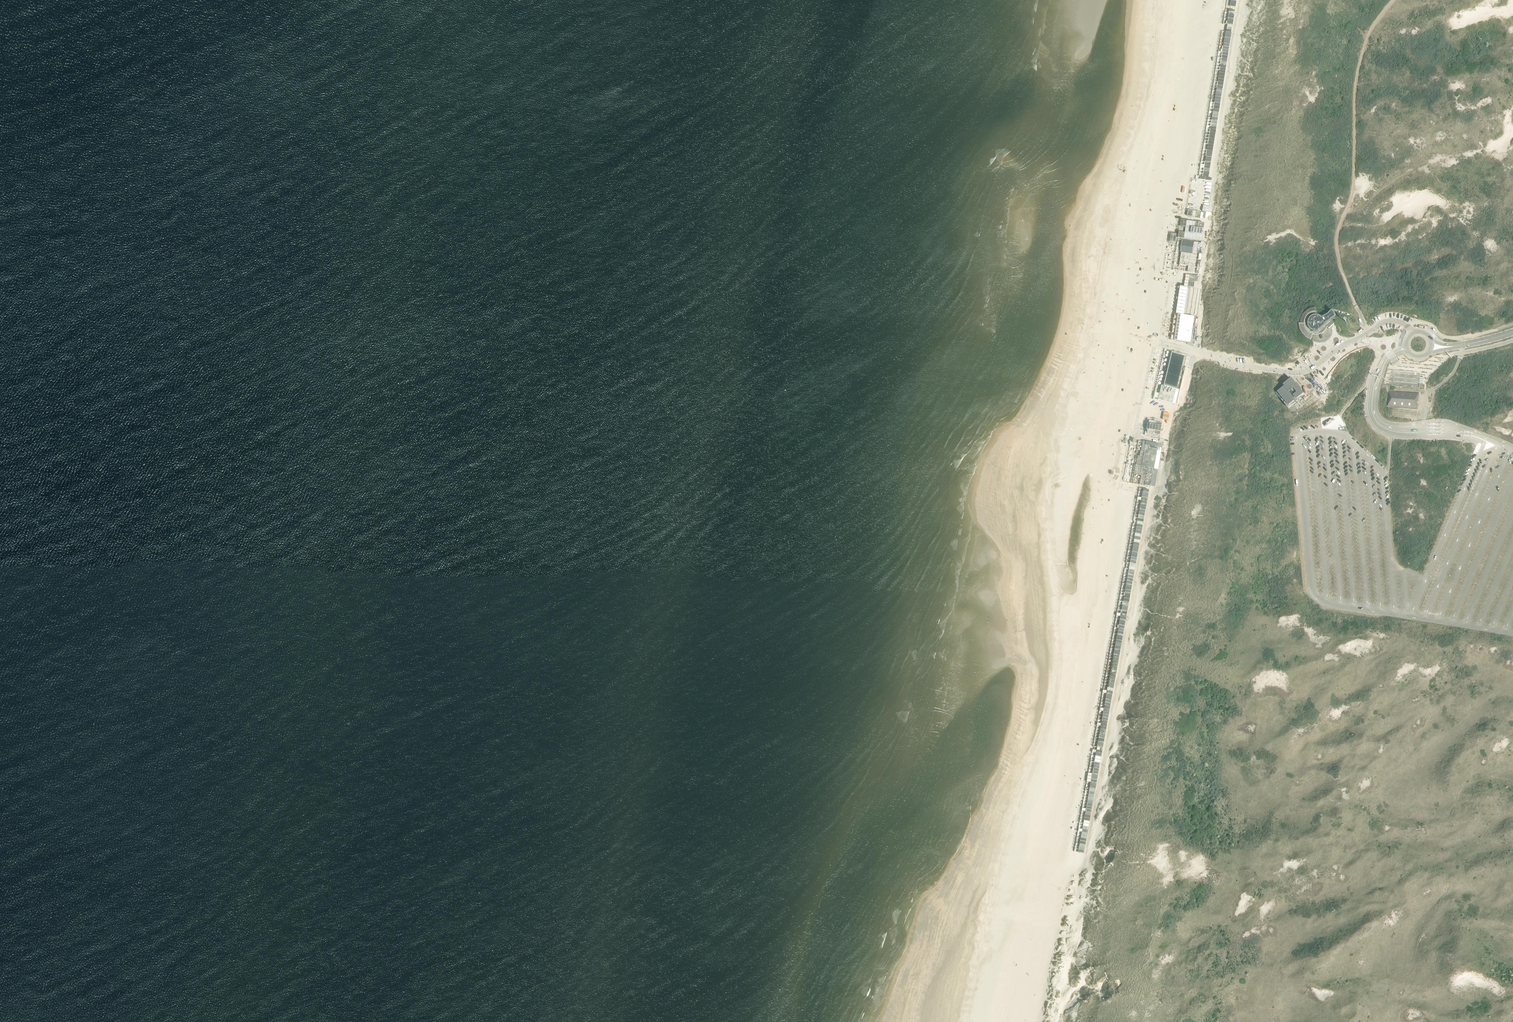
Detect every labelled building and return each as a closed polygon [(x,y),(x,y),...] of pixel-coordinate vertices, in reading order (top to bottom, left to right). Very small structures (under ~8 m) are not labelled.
[(1202,275),(1209,225),(1185,222),(1178,272),(1202,275)] [(1321,318),(1320,317),(1319,316),(1317,316),(1315,315),(1315,311),(1312,311),(1309,313),(1306,315),(1305,317),(1304,320),(1303,323),(1304,327),(1306,330),(1309,333),(1312,334),(1313,333),(1316,334),(1319,333),(1319,334),(1333,321),(1331,318),(1331,319),(1327,315),(1321,318)] [(1178,315),(1175,340),(1187,342),(1188,339),(1191,339),(1194,317),(1178,315)] [(1161,385),(1158,400),(1176,404),(1179,391),(1175,390),(1181,365),(1183,357),(1180,356),(1181,355),(1178,354),(1177,355),(1172,354),(1164,386),(1161,385)] [(1289,405),(1301,396),(1303,394),(1290,378),(1284,385),(1284,386),(1277,391),(1278,393),(1289,405)] [(1389,390),(1387,406),(1417,409),(1418,406),(1418,404),(1417,404),(1417,401),(1418,401),(1419,393),(1389,390)] [(1148,421),(1146,433),(1159,435),(1161,423),(1148,421)] [(1153,486),(1160,447),(1156,446),(1156,443),(1144,441),(1142,453),(1140,453),(1139,456),(1141,456),(1140,465),(1136,464),(1135,473),(1131,473),(1129,482),(1153,486)] [(1076,844),(1075,851),(1084,852),(1087,834),(1082,833),(1080,844),(1076,844)]
